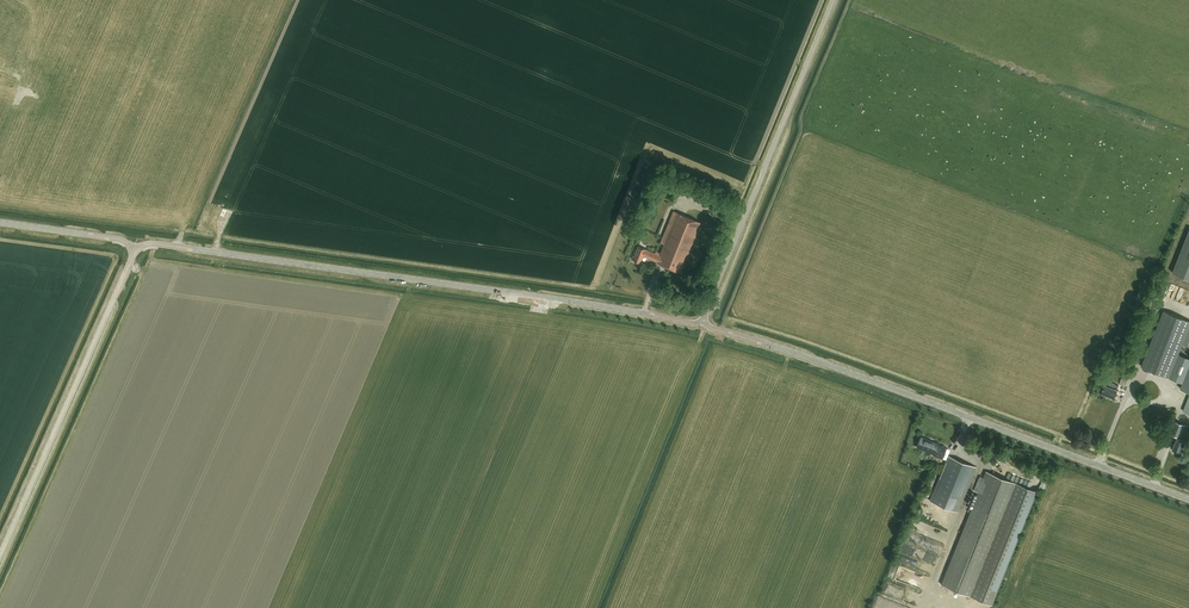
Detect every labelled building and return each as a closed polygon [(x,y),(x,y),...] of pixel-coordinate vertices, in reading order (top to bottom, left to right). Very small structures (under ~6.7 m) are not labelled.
[(681,273),(702,222),(674,211),(661,243),(665,244),(661,253),(656,251),(655,253),(638,246),(632,259),(639,263),(642,255),(657,261),(656,263),(681,273)] [(1172,273),(1188,279),(1188,231),(1172,273)] [(1167,297),(1179,300),(1182,293),(1184,287),(1172,283),(1167,297)] [(1165,311),(1146,360),(1144,359),(1142,366),(1169,377),(1178,354),(1182,344),(1188,346),(1188,320),(1165,311)] [(1169,377),(1183,382),(1181,388),(1188,391),(1188,358),(1178,354),(1169,377)] [(1120,384),(1126,386),(1128,380),(1122,378),(1120,384)] [(1114,398),(1119,385),(1115,384),(1113,388),(1105,385),(1102,393),(1114,398)] [(1177,437),(1173,448),(1181,451),(1184,444),(1188,445),(1188,443),(1188,426),(1174,420),(1171,428),(1171,427),(1168,434),(1177,437)] [(932,455),(942,459),(947,448),(938,444),(938,443),(921,436),(916,447),(933,454),(932,455)] [(948,456),(929,500),(957,511),(975,467),(948,456)] [(1037,491),(986,471),(941,584),(992,604),(1037,491)]
